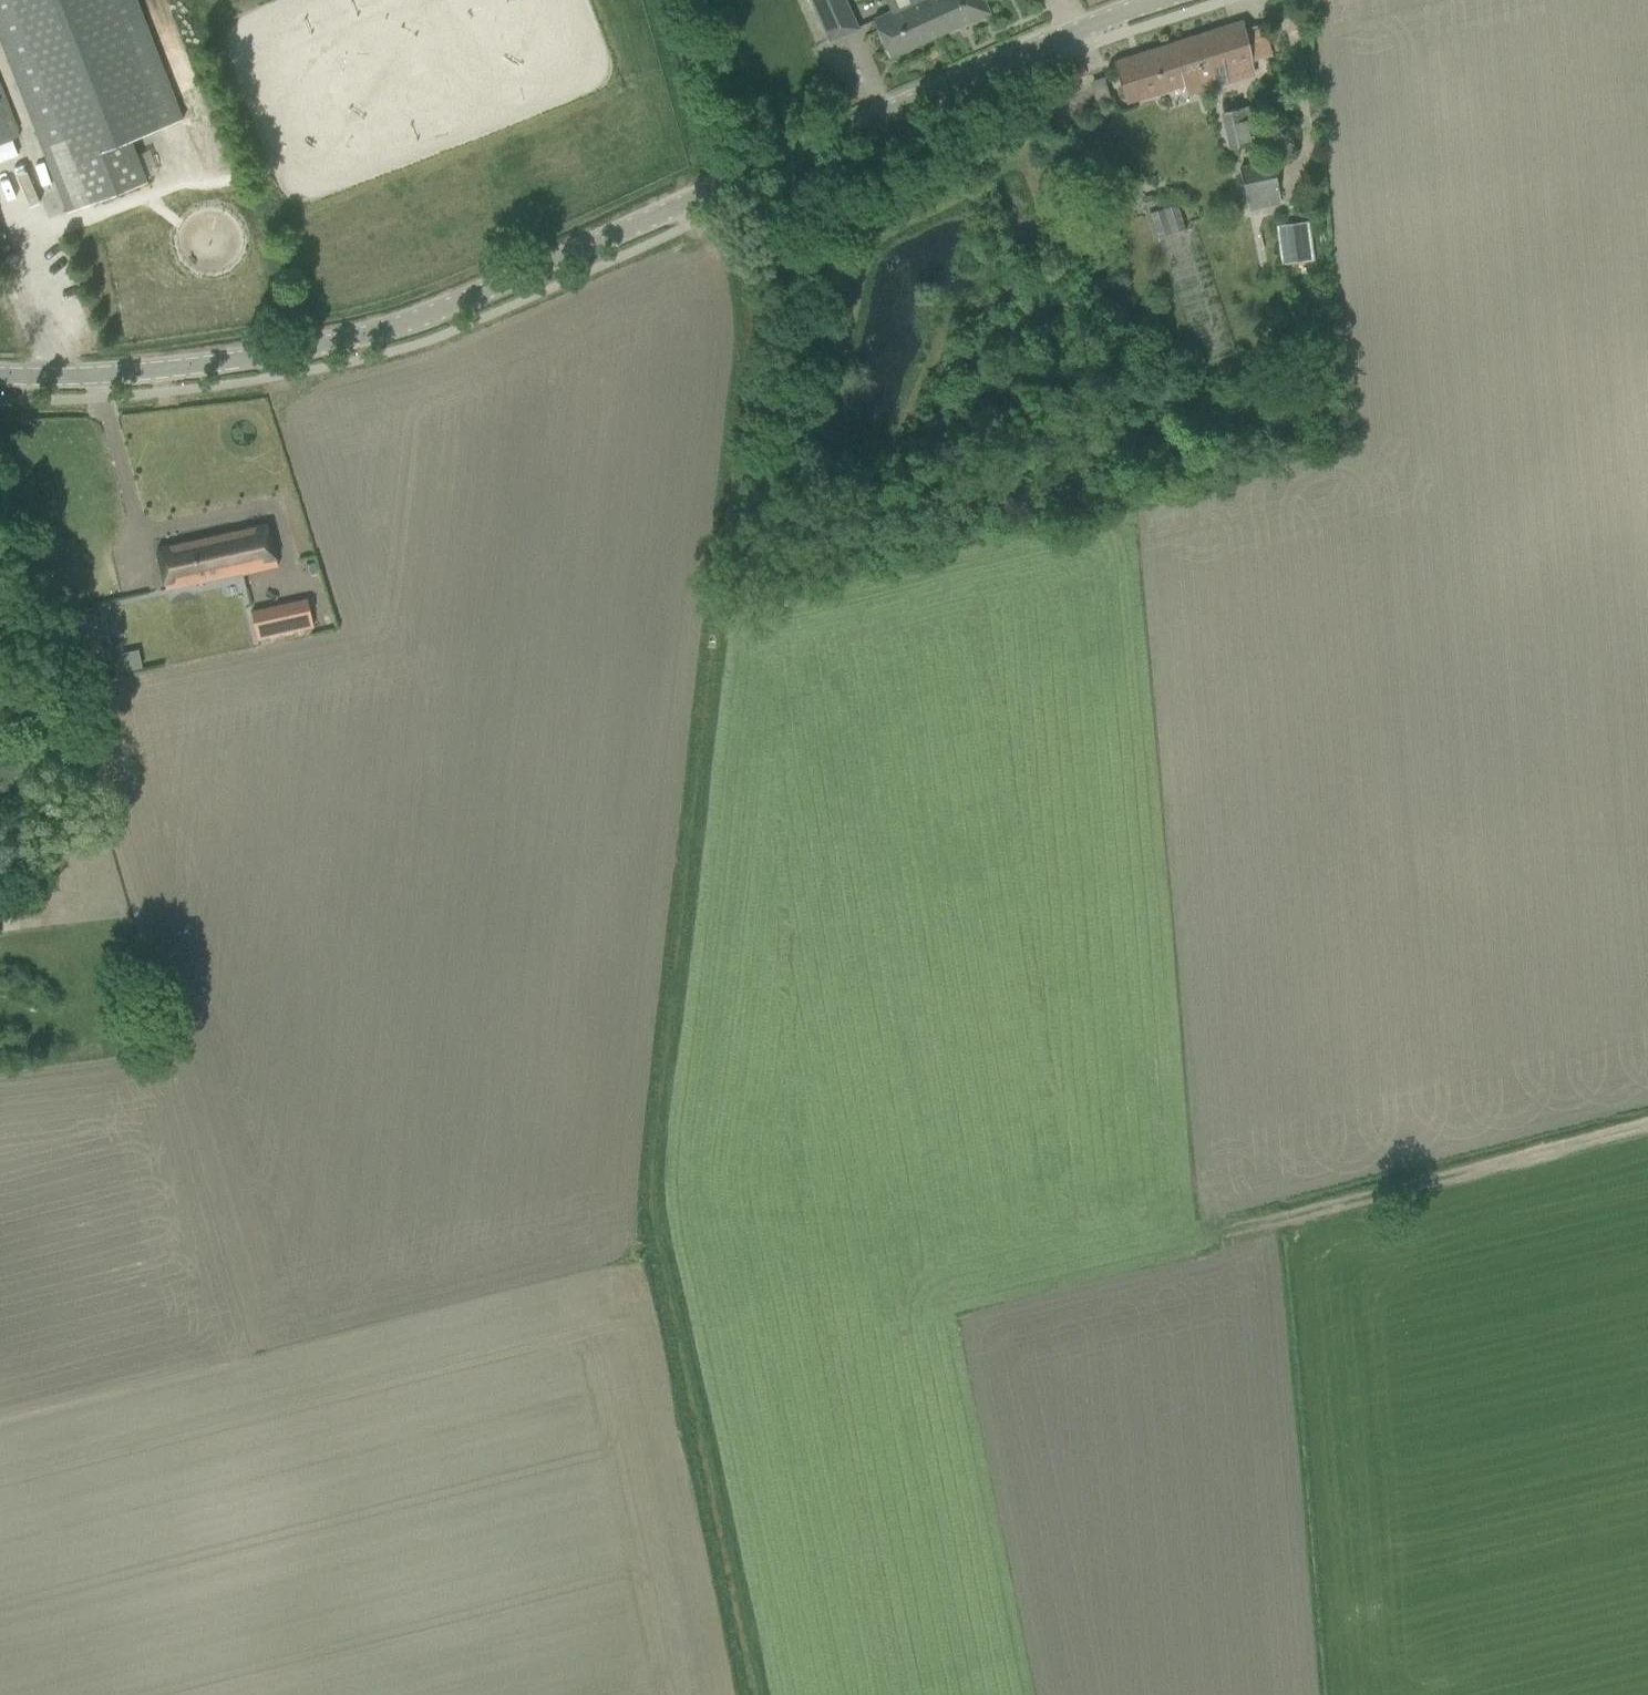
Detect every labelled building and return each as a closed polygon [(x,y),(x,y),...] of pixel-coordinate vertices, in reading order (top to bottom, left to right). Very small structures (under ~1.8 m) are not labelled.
[(59,191),(67,212),(146,181),(130,139),(183,119),(137,0),(0,0),(0,41),(59,191)] [(820,21),(829,41),(858,28),(845,0),(811,0),(820,21)] [(924,0),(889,0),(894,9),(873,19),(890,57),(940,34),(924,0)] [(940,34),(989,12),(983,0),(924,0),(940,34)] [(1113,64),(1120,85),(1125,101),(1183,83),(1187,95),(1228,82),(1229,83),(1257,74),(1252,61),(1252,59),(1269,56),(1262,24),(1244,28),(1243,22),(1113,64)] [(19,136),(0,87),(0,144),(19,136)] [(1222,111),(1230,147),(1247,143),(1239,108),(1222,111)] [(1240,168),(1245,195),(1276,189),(1271,162),(1240,168)] [(1277,225),(1282,265),(1313,261),(1308,222),(1277,225)] [(156,548),(166,589),(242,572),(242,574),(277,565),(267,524),(156,548)] [(274,606),(251,611),(257,638),(280,633),(274,606)]
